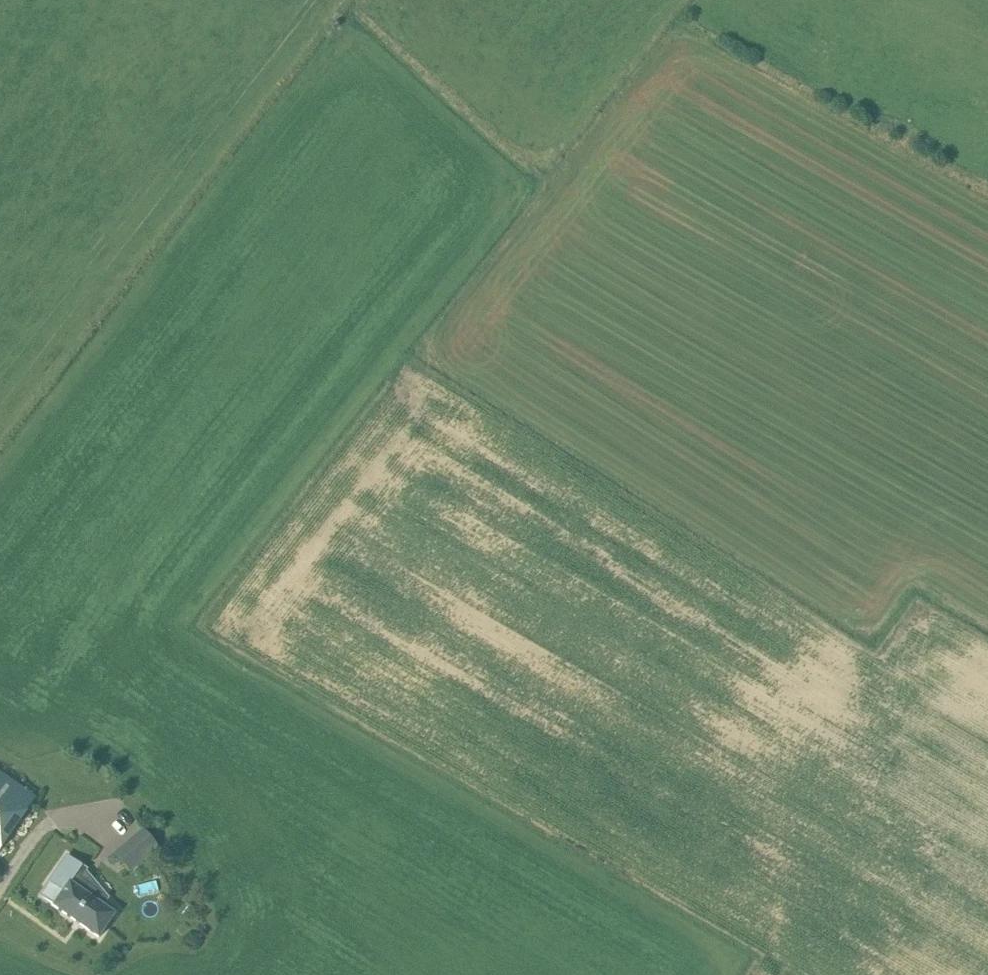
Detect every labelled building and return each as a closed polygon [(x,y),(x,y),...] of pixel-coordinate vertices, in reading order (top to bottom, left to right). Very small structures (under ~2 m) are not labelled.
[(0,779),(0,854),(34,802),(27,797),(0,779)] [(124,834),(130,840),(139,850),(149,840),(134,824),(128,830),(124,834)] [(100,906),(106,897),(78,867),(78,865),(63,855),(36,897),(97,937),(112,914),(100,906)]
